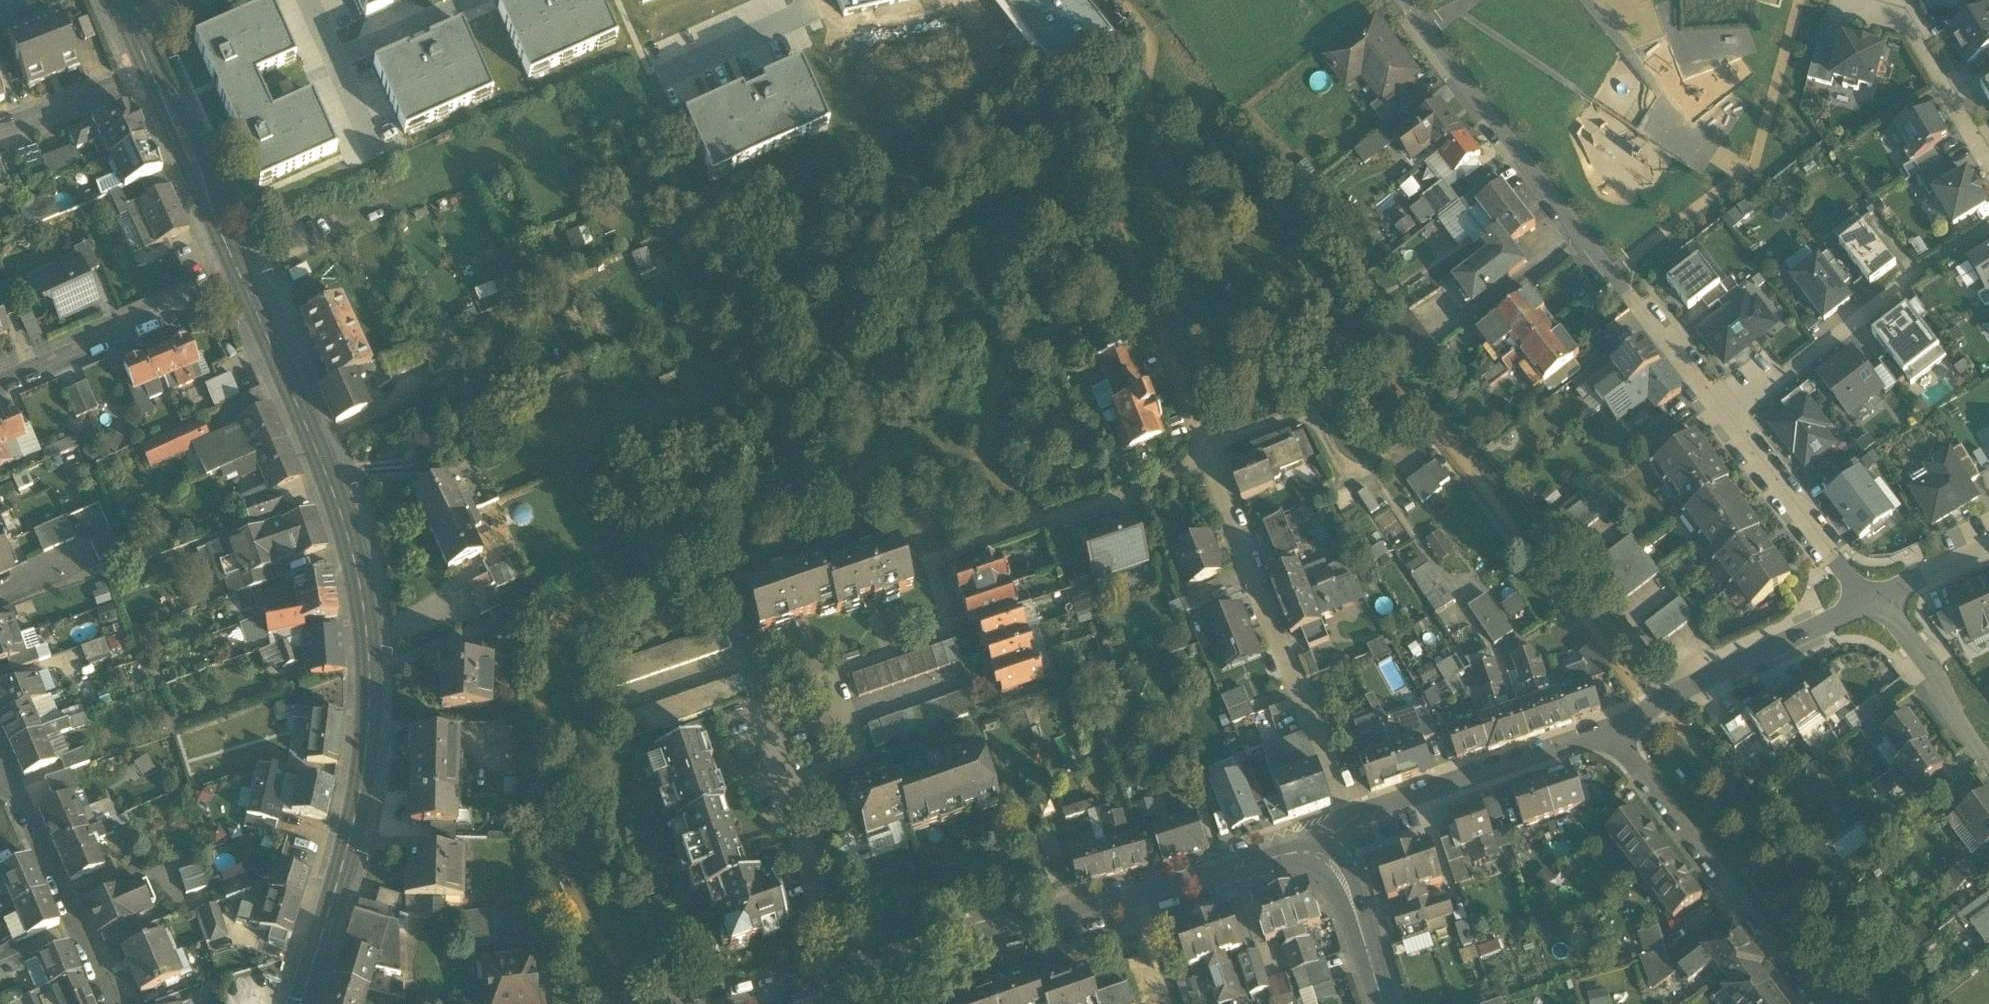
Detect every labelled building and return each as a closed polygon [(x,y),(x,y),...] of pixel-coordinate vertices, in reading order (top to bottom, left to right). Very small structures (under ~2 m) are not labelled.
[(184,20),(203,11),(198,0),(176,0),(175,1),(184,20)] [(203,11),(214,6),(211,0),(198,0),(203,11)] [(366,19),(392,8),(391,4),(396,1),(398,5),(410,0),(357,0),(366,19)] [(599,0),(520,0),(498,10),(529,79),(616,40),(599,0)] [(843,16),(910,0),(836,0),(843,16)] [(1030,54),(1038,49),(1000,0),(989,0),(1030,54)] [(1038,49),(1048,61),(1111,36),(1083,0),(1000,0),(1038,49)] [(296,60),(271,5),(194,40),(260,186),(336,152),(312,97),(272,115),(255,78),(296,60)] [(1967,64),(1985,54),(1988,51),(1988,9),(1986,11),(1980,9),(1970,14),(1969,21),(1948,33),(1967,64)] [(7,36),(28,88),(80,68),(59,16),(7,36)] [(78,23),(85,41),(95,38),(87,19),(78,23)] [(1383,99),(1384,100),(1400,88),(1406,83),(1407,61),(1375,20),(1324,60),(1344,85),(1355,76),(1367,78),(1383,99)] [(492,95),(461,26),(428,41),(429,45),(409,54),(407,50),(374,65),(405,134),(492,95)] [(1857,43),(1844,39),(1840,52),(1833,78),(1834,78),(1845,81),(1860,85),(1872,89),(1882,50),(1869,46),(1870,43),(1858,40),(1857,43)] [(1808,80),(1831,87),(1834,78),(1833,78),(1840,52),(1818,45),(1808,80)] [(828,126),(800,64),(761,81),(764,86),(744,95),(741,90),(684,116),(711,177),(828,126)] [(1860,85),(1845,81),(1843,88),(1858,92),(1860,85)] [(1981,88),(1988,102),(1988,83),(1981,88)] [(1384,150),(1385,151),(1399,141),(1412,131),(1410,129),(1400,118),(1414,107),(1400,88),(1384,100),(1383,99),(1370,109),(1385,129),(1374,137),(1381,146),(1384,150)] [(1441,104),(1417,123),(1433,145),(1439,153),(1440,153),(1464,134),(1441,104)] [(92,124),(93,125),(68,135),(74,148),(76,152),(77,151),(92,144),(100,140),(103,139),(109,153),(106,154),(110,160),(146,143),(147,142),(134,114),(126,111),(92,124)] [(1895,128),(1909,152),(1915,163),(1933,151),(1934,151),(1932,148),(1948,138),(1931,111),(1915,120),(1913,117),(1895,128)] [(1414,160),(1433,145),(1417,123),(1410,129),(1412,131),(1399,141),(1414,160)] [(1481,155),(1464,134),(1440,153),(1456,174),(1461,170),(1466,177),(1481,166),(1476,159),(1481,155)] [(1365,165),(1366,166),(1385,151),(1384,150),(1381,146),(1374,137),(1355,152),(1365,165)] [(100,140),(92,144),(101,163),(110,160),(106,154),(109,153),(103,139),(100,140)] [(146,143),(110,160),(124,190),(140,183),(161,175),(146,143)] [(74,148),(42,160),(37,148),(16,154),(24,175),(28,173),(32,182),(48,177),(50,182),(51,182),(85,169),(81,161),(77,151),(76,152),(74,148)] [(1933,151),(1915,163),(1910,165),(1903,169),(1909,180),(1940,162),(1933,151)] [(1904,155),(1910,165),(1915,163),(1909,152),(1904,155)] [(1449,190),(1466,177),(1461,170),(1456,174),(1440,153),(1439,153),(1425,164),(1440,185),(1443,182),(1449,190)] [(1929,196),(1934,194),(1960,178),(1948,157),(1917,176),(1929,196)] [(120,192),(124,190),(110,160),(101,163),(100,164),(87,169),(95,187),(96,187),(102,199),(110,196),(120,192)] [(9,186),(0,164),(0,189),(9,186)] [(147,199),(169,189),(162,174),(161,175),(140,183),(147,199)] [(1960,178),(1934,194),(1937,199),(1950,220),(1953,226),(1986,207),(1980,196),(1981,196),(1980,195),(1979,195),(1974,185),(1973,184),(1967,174),(1960,178)] [(1495,176),(1460,203),(1469,215),(1479,206),(1479,205),(1503,186),(1495,176)] [(1424,200),(1431,209),(1451,193),(1449,190),(1443,182),(1440,185),(1422,198),(1424,200)] [(124,190),(120,192),(127,207),(147,199),(140,183),(124,190)] [(1479,206),(1489,219),(1515,199),(1505,185),(1503,186),(1479,205),(1479,206)] [(147,199),(127,207),(125,208),(128,215),(138,237),(144,250),(145,252),(157,246),(157,245),(188,231),(169,189),(147,199)] [(125,208),(127,207),(120,192),(110,196),(120,219),(128,215),(125,208)] [(1460,203),(1451,193),(1431,209),(1436,216),(1439,220),(1460,203)] [(19,211),(27,231),(59,218),(51,198),(19,211)] [(109,210),(103,199),(81,211),(86,222),(109,210)] [(1536,225),(1515,199),(1489,219),(1497,229),(1509,244),(1510,245),(1536,225)] [(1950,220),(1937,199),(1924,207),(1936,228),(1950,220)] [(1422,227),(1436,216),(1431,209),(1424,200),(1410,211),(1422,227)] [(1755,214),(1745,202),(1728,215),(1738,227),(1755,214)] [(1460,203),(1439,220),(1438,221),(1458,247),(1468,240),(1474,247),(1484,240),(1486,238),(1469,215),(1460,203)] [(1479,206),(1469,215),(1486,238),(1497,229),(1489,219),(1479,206)] [(128,215),(120,219),(115,221),(125,243),(138,237),(128,215)] [(1402,239),(1417,227),(1408,216),(1393,228),(1402,239)] [(1832,235),(1839,244),(1865,225),(1857,216),(1832,235)] [(1839,244),(1871,285),(1896,266),(1865,225),(1839,244)] [(585,247),(578,229),(564,234),(571,252),(585,247)] [(1484,240),(1493,251),(1495,255),(1509,244),(1497,229),(1486,238),(1484,240)] [(1910,244),(1918,259),(1929,252),(1921,238),(1910,244)] [(79,260),(86,276),(99,270),(88,244),(74,251),(78,261),(79,260)] [(1510,245),(1509,244),(1495,255),(1493,251),(1455,280),(1473,304),(1524,264),(1510,245)] [(1784,265),(1795,278),(1816,261),(1806,248),(1784,265)] [(656,273),(647,250),(632,256),(641,279),(656,273)] [(1969,262),(1986,291),(1988,289),(1988,250),(1969,262)] [(1720,286),(1728,280),(1707,252),(1699,258),(1720,286)] [(1818,260),(1840,289),(1850,281),(1844,273),(1828,253),(1818,260)] [(1716,290),(1720,286),(1699,258),(1694,262),(1716,290)] [(54,306),(61,321),(83,311),(86,304),(97,299),(86,276),(79,260),(78,261),(44,276),(49,287),(43,302),(54,306)] [(1795,278),(1793,279),(1824,320),(1850,301),(1840,289),(1818,260),(1816,261),(1795,278)] [(1716,290),(1694,262),(1667,283),(1689,310),(1701,301),(1716,290)] [(289,274),(293,284),(310,275),(306,265),(289,274)] [(1716,290),(1701,301),(1709,311),(1718,303),(1737,289),(1730,279),(1728,280),(1720,286),(1716,290)] [(474,290),(479,302),(498,295),(494,283),(474,290)] [(500,289),(507,304),(520,298),(513,283),(500,289)] [(1726,313),(1745,298),(1737,289),(1718,303),(1726,313)] [(1986,291),(1978,296),(1985,308),(1988,306),(1988,289),(1986,291)] [(1531,293),(1495,320),(1519,352),(1555,324),(1531,293)] [(4,319),(16,314),(6,294),(0,297),(0,309),(4,319)] [(1917,300),(1928,315),(1937,309),(1925,294),(1917,300)] [(1700,332),(1725,364),(1764,334),(1758,326),(1768,318),(1756,303),(1751,307),(1745,298),(1726,313),(1700,332)] [(300,317),(331,384),(371,366),(340,299),(300,317)] [(1907,308),(1919,323),(1929,316),(1928,315),(1917,300),(1907,308)] [(1907,308),(1872,334),(1888,355),(1906,379),(1911,385),(1946,358),(1919,323),(1907,308)] [(7,333),(8,335),(10,334),(4,319),(0,309),(0,336),(7,333)] [(17,314),(21,321),(32,316),(28,309),(17,314)] [(1415,363),(1433,349),(1437,346),(1410,309),(1387,326),(1415,363)] [(21,321),(31,342),(42,337),(32,316),(21,321)] [(1758,326),(1764,334),(1774,326),(1768,318),(1758,326)] [(1503,364),(1519,352),(1495,320),(1479,333),(1503,364)] [(1544,384),(1545,382),(1555,375),(1573,361),(1579,357),(1555,324),(1519,352),(1524,358),(1528,363),(1544,384)] [(1958,328),(1947,335),(1954,347),(1965,340),(1958,328)] [(170,351),(156,356),(166,378),(174,375),(180,388),(193,382),(188,369),(196,366),(197,365),(193,356),(187,341),(169,348),(170,351)] [(1613,365),(1613,366),(1622,378),(1616,382),(1614,382),(1598,394),(1596,396),(1604,407),(1637,383),(1660,365),(1643,342),(1613,365)] [(381,362),(389,380),(426,364),(418,345),(381,362)] [(1096,360),(1106,384),(1091,390),(1100,411),(1110,407),(1121,434),(1118,436),(1124,451),(1162,436),(1156,422),(1160,420),(1153,402),(1149,404),(1145,393),(1126,348),(1096,360)] [(1818,376),(1849,415),(1853,412),(1874,396),(1882,390),(1872,376),(1852,350),(1818,376)] [(1503,364),(1509,373),(1516,367),(1516,365),(1524,358),(1519,352),(1503,364)] [(201,353),(193,356),(197,365),(196,366),(201,379),(210,375),(201,353)] [(1906,379),(1888,355),(1879,363),(1883,368),(1897,386),(1906,379)] [(157,382),(166,378),(156,356),(143,361),(142,359),(124,367),(130,383),(134,392),(143,388),(149,401),(162,396),(157,382)] [(1561,383),(1562,385),(1580,371),(1573,361),(1555,375),(1561,383)] [(381,362),(371,366),(331,384),(320,390),(336,425),(368,410),(356,385),(373,377),(379,391),(391,385),(389,380),(381,362)] [(1572,383),(1580,393),(1590,385),(1608,371),(1607,370),(1600,362),(1572,383)] [(1533,392),(1544,384),(1528,363),(1521,368),(1525,373),(1521,376),(1533,392)] [(1491,387),(1509,373),(1503,364),(1485,378),(1491,387)] [(1660,365),(1637,383),(1649,399),(1658,411),(1682,393),(1660,365)] [(188,369),(193,382),(201,379),(196,366),(188,369)] [(1590,385),(1598,394),(1614,382),(1616,382),(1622,378),(1613,366),(1607,370),(1608,371),(1590,385)] [(1883,368),(1872,376),(1882,390),(1886,395),(1897,386),(1883,368)] [(657,378),(661,387),(674,382),(670,373),(657,378)] [(205,386),(215,407),(240,396),(230,375),(205,386)] [(1561,383),(1555,375),(1545,382),(1551,390),(1561,383)] [(1451,381),(1437,392),(1448,407),(1462,396),(1451,381)] [(134,392),(130,383),(126,384),(140,418),(153,413),(149,401),(143,388),(134,392)] [(1616,423),(1649,399),(1637,383),(1604,407),(1616,423)] [(1800,390),(1807,399),(1816,392),(1809,383),(1800,390)] [(76,389),(87,414),(98,410),(87,384),(76,389)] [(1593,416),(1604,407),(1596,396),(1598,394),(1590,385),(1580,393),(1587,402),(1584,405),(1593,416)] [(65,393),(76,419),(87,414),(76,389),(65,393)] [(1807,399),(1800,390),(1781,405),(1788,414),(1807,400),(1807,399)] [(1874,396),(1853,412),(1860,423),(1882,406),(1874,396)] [(1791,447),(1806,466),(1833,445),(1824,433),(1818,425),(1823,421),(1807,400),(1788,414),(1772,426),(1789,448),(1791,447)] [(242,425),(248,437),(256,456),(284,443),(269,410),(270,410),(269,408),(240,421),(242,425)] [(14,463),(12,458),(20,455),(15,442),(24,439),(20,429),(14,414),(0,420),(0,468),(14,463)] [(1633,443),(1643,458),(1665,441),(1678,431),(1668,417),(1633,443)] [(1818,425),(1824,433),(1829,429),(1823,421),(1818,425)] [(142,449),(150,467),(193,448),(198,446),(209,441),(209,440),(201,423),(142,449)] [(30,425),(20,429),(24,439),(15,442),(20,455),(12,458),(14,463),(41,451),(30,425)] [(242,425),(221,434),(227,446),(248,437),(242,425)] [(108,431),(100,446),(117,454),(124,439),(108,431)] [(1245,448),(1251,462),(1262,457),(1262,455),(1295,442),(1293,436),(1291,431),(1245,448)] [(1305,431),(1293,436),(1295,442),(1296,442),(1304,462),(1315,458),(1305,431)] [(233,466),(256,456),(248,437),(227,446),(221,434),(209,440),(209,441),(198,446),(211,476),(231,468),(230,467),(233,466)] [(1869,434),(1857,444),(1864,453),(1876,444),(1869,434)] [(428,446),(435,460),(457,449),(450,435),(428,446)] [(1654,466),(1689,512),(1725,485),(1728,482),(1716,465),(1717,465),(1709,454),(1708,455),(1693,436),(1673,452),(1654,466)] [(42,451),(47,463),(75,452),(69,439),(42,451)] [(1673,452),(1665,441),(1643,458),(1651,468),(1654,466),(1673,452)] [(1230,470),(1242,500),(1275,487),(1270,474),(1276,472),(1277,473),(1304,462),(1296,442),(1295,442),(1262,455),(1262,457),(1251,462),(1230,470)] [(92,443),(81,448),(88,463),(99,458),(92,443)] [(298,476),(284,443),(256,456),(262,468),(263,471),(269,485),(272,491),(278,488),(300,478),(299,475),(298,476)] [(206,478),(211,476),(198,446),(193,448),(206,478)] [(1962,447),(1951,454),(1958,466),(1969,460),(1962,447)] [(1873,452),(1860,462),(1868,471),(1881,462),(1873,452)] [(1911,490),(1933,525),(1977,498),(1969,484),(1958,466),(1951,454),(1950,452),(1932,463),(1938,474),(1930,478),(1915,487),(1911,490)] [(256,456),(233,466),(240,481),(263,471),(262,468),(256,456)] [(1969,460),(1958,466),(1969,484),(1980,478),(1969,460)] [(1824,480),(1833,492),(1859,472),(1862,470),(1854,461),(1824,480)] [(1436,462),(1426,469),(1440,487),(1450,480),(1436,462)] [(696,469),(699,479),(713,474),(710,465),(696,469)] [(1909,477),(1915,487),(1930,478),(1923,468),(1909,477)] [(1442,490),(1440,487),(1426,469),(1407,483),(1423,504),(1442,490)] [(13,479),(18,492),(34,485),(28,472),(13,479)] [(1870,532),(1882,523),(1892,515),(1871,488),(1859,472),(1833,492),(1827,497),(1860,539),(1870,532)] [(412,493),(430,532),(474,512),(466,497),(455,502),(444,478),(412,493)] [(1871,488),(1892,515),(1902,507),(1880,480),(1871,488)] [(15,492),(11,482),(0,487),(0,498),(15,492)] [(242,507),(280,494),(278,488),(272,491),(269,485),(239,498),(242,507)] [(1686,514),(1703,537),(1742,508),(1725,485),(1689,512),(1686,514)] [(1358,494),(1372,516),(1381,510),(1367,488),(1358,494)] [(1542,497),(1549,507),(1562,498),(1555,488),(1542,497)] [(1553,525),(1568,544),(1612,511),(1598,492),(1586,500),(1553,525)] [(1548,518),(1553,525),(1586,500),(1581,493),(1548,518)] [(242,507),(249,524),(286,511),(280,494),(242,507)] [(1703,537),(1720,560),(1756,533),(1759,531),(1742,508),(1703,537)] [(1291,513),(1293,523),(1312,520),(1310,509),(1291,513)] [(480,527),(474,512),(430,532),(448,571),(481,556),(470,532),(480,527)] [(241,537),(254,576),(265,572),(325,549),(313,513),(241,537)] [(1105,522),(1112,542),(1138,534),(1131,514),(1105,522)] [(1264,524),(1279,561),(1298,553),(1282,515),(1264,524)] [(34,532),(43,554),(76,539),(67,517),(34,532)] [(1092,578),(1092,577),(1109,572),(1146,559),(1138,534),(1112,542),(1105,522),(1077,532),(1092,578)] [(1882,523),(1870,532),(1874,536),(1885,527),(1882,523)] [(1356,539),(1346,525),(1336,532),(1345,546),(1356,539)] [(1455,553),(1440,531),(1425,541),(1441,563),(1455,553)] [(90,542),(100,564),(121,554),(112,532),(90,542)] [(1177,547),(1192,585),(1226,571),(1211,533),(1177,547)] [(1717,563),(1734,586),(1773,557),(1756,533),(1720,560),(1717,563)] [(1596,563),(1611,582),(1646,555),(1641,548),(1632,536),(1596,563)] [(220,568),(225,581),(230,596),(237,593),(250,589),(269,582),(265,572),(254,576),(241,537),(213,546),(221,567),(220,568)] [(751,609),(759,632),(774,627),(773,624),(788,619),(788,622),(815,613),(815,611),(833,605),(833,607),(836,613),(844,611),(844,610),(855,606),(856,607),(859,606),(857,602),(872,597),(873,601),(884,597),(883,596),(897,591),(897,593),(913,587),(905,564),(903,565),(895,542),(870,551),(871,553),(860,557),(859,554),(840,561),(841,562),(822,569),(821,567),(819,560),(782,572),(782,574),(770,578),(770,576),(744,585),(752,608),(751,609)] [(1366,553),(1373,564),(1389,554),(1382,543),(1366,553)] [(0,546),(0,575),(12,569),(1,545),(0,546)] [(219,584),(225,581),(220,568),(221,567),(213,546),(207,548),(212,565),(219,584)] [(1192,585),(1177,547),(1173,549),(1188,587),(1192,585)] [(212,565),(207,548),(196,552),(202,569),(212,565)] [(1658,571),(1646,555),(1611,582),(1625,601),(1661,574),(1658,571)] [(1406,567),(1412,576),(1430,565),(1424,556),(1406,567)] [(968,623),(975,621),(1012,609),(1013,608),(997,558),(992,560),(986,557),(983,563),(951,573),(968,623)] [(1790,579),(1773,557),(1734,586),(1751,609),(1790,579)] [(524,579),(515,559),(495,568),(504,588),(524,579)] [(1304,569),(1311,584),(1316,582),(1314,579),(1331,572),(1329,569),(1325,560),(1304,569)] [(285,576),(286,587),(293,586),(329,574),(327,561),(291,574),(285,576)] [(1329,569),(1331,572),(1335,583),(1352,577),(1342,562),(1329,569)] [(1280,605),(1310,593),(1307,585),(1298,563),(1268,575),(1280,605)] [(1412,576),(1425,596),(1443,584),(1430,565),(1412,576)] [(1082,585),(1077,571),(1066,575),(1070,589),(1082,585)] [(1114,588),(1109,572),(1092,577),(1098,594),(1114,588)] [(1310,593),(1335,583),(1331,572),(1314,579),(1316,582),(1311,584),(1307,585),(1310,593)] [(298,611),(299,617),(300,617),(299,611),(316,608),(315,603),(334,599),(329,574),(293,586),(297,605),(298,611)] [(500,607),(491,588),(493,587),(488,576),(469,585),(474,596),(472,597),(481,617),(490,613),(490,612),(500,607)] [(1352,577),(1335,583),(1339,593),(1344,605),(1363,597),(1352,577)] [(1974,586),(1988,619),(1988,582),(1986,583),(1985,581),(1974,586)] [(1310,593),(1313,599),(1321,596),(1323,599),(1339,593),(1335,583),(1310,593)] [(1425,596),(1436,614),(1455,602),(1443,584),(1425,596)] [(1988,634),(1988,619),(1974,586),(1963,591),(1964,593),(1953,598),(1957,607),(1967,629),(1973,642),(1988,634)] [(92,594),(97,608),(113,602),(108,588),(92,594)] [(257,608),(250,589),(237,593),(243,613),(257,608)] [(188,596),(193,609),(210,603),(206,590),(188,596)] [(1181,601),(1186,614),(1213,604),(1207,590),(1181,601)] [(243,613),(237,593),(230,596),(224,598),(230,617),(243,613)] [(1322,622),(1319,616),(1313,599),(1310,593),(1280,605),(1291,634),(1302,630),(1322,622)] [(1344,605),(1339,593),(1323,599),(1321,596),(1313,599),(1319,616),(1344,605)] [(1518,594),(1501,606),(1511,619),(1528,607),(1518,594)] [(1469,607),(1495,646),(1513,633),(1487,595),(1469,607)] [(1086,596),(1070,601),(1075,615),(1088,611),(1090,610),(1086,596)] [(300,617),(299,617),(300,623),(302,623),(319,620),(337,617),(334,599),(315,603),(316,608),(299,611),(300,617)] [(1645,626),(1660,646),(1695,619),(1693,616),(1680,599),(1645,626)] [(1186,614),(1181,601),(1169,606),(1174,619),(1186,614)] [(1031,602),(1013,608),(1012,609),(1016,619),(1020,618),(1024,632),(1039,627),(1031,602)] [(113,604),(95,610),(101,627),(119,620),(113,604)] [(264,611),(266,625),(286,621),(285,620),(299,617),(298,611),(297,605),(283,607),(264,611)] [(491,636),(518,636),(518,606),(491,617),(491,636)] [(12,620),(18,618),(13,607),(0,611),(0,624),(12,620)] [(1946,612),(1956,634),(1967,629),(1957,607),(1946,612)] [(1202,623),(1222,671),(1260,655),(1240,608),(1202,623)] [(982,636),(985,644),(1024,632),(1020,618),(1016,619),(1012,609),(975,621),(980,636),(982,636)] [(255,615),(256,620),(257,627),(266,625),(264,611),(256,613),(255,615)] [(1088,611),(1075,615),(1079,627),(1092,623),(1088,611)] [(1946,639),(1956,634),(1946,612),(1936,617),(1946,639)] [(1423,614),(1410,622),(1418,636),(1431,627),(1423,614)] [(300,623),(299,617),(285,620),(286,621),(266,625),(269,637),(270,637),(288,633),(302,630),(303,630),(302,623),(300,623)] [(18,637),(12,620),(0,624),(0,643),(18,637)] [(269,637),(266,625),(257,627),(256,620),(240,627),(246,643),(269,637)] [(1302,630),(1309,647),(1329,639),(1322,622),(1302,630)] [(1048,652),(1039,627),(1024,632),(1028,645),(1025,646),(1029,657),(1030,657),(1044,653),(1048,652)] [(717,654),(729,650),(721,628),(709,632),(717,654)] [(270,637),(269,637),(270,648),(275,646),(304,636),(303,630),(302,630),(288,633),(270,637)] [(33,631),(18,637),(23,653),(35,649),(39,648),(33,631)] [(705,658),(717,654),(709,632),(698,636),(705,658)] [(1028,645),(1024,632),(985,644),(988,653),(986,654),(991,670),(993,669),(1029,657),(1025,646),(1028,645)] [(305,645),(307,675),(344,672),(340,633),(304,636),(305,645)] [(1973,642),(1977,651),(1988,645),(1988,634),(1973,642)] [(491,659),(517,661),(518,636),(491,636),(481,635),(481,659),(491,659)] [(282,666),(283,667),(297,662),(293,649),(305,645),(304,636),(275,646),(282,666)] [(693,663),(705,658),(698,636),(686,640),(693,663)] [(23,653),(18,637),(0,643),(0,662),(7,660),(24,654),(23,653)] [(1366,647),(1370,654),(1389,647),(1384,638),(1366,647)] [(82,647),(88,663),(110,655),(104,639),(82,647)] [(682,667),(693,663),(686,640),(674,644),(682,667)] [(952,641),(941,645),(949,667),(960,663),(952,641)] [(670,671),(682,667),(674,644),(662,648),(670,671)] [(47,645),(39,648),(35,649),(39,662),(52,657),(47,645)] [(941,645),(930,649),(937,671),(949,667),(941,645)] [(275,646),(270,648),(258,653),(265,672),(282,666),(275,646)] [(1595,675),(1597,679),(1612,674),(1590,646),(1580,655),(1584,660),(1595,675)] [(1393,654),(1389,647),(1370,654),(1375,664),(1393,654)] [(658,675),(670,671),(662,648),(650,652),(658,675)] [(7,660),(11,671),(39,662),(35,649),(23,653),(24,654),(7,660)] [(930,649),(919,653),(926,675),(937,671),(930,649)] [(1512,657),(1528,702),(1539,698),(1529,667),(1536,665),(1536,664),(1531,650),(1512,657)] [(646,679),(658,675),(650,652),(638,656),(646,679)] [(1107,673),(1100,652),(1086,657),(1093,677),(1107,673)] [(1466,659),(1472,669),(1494,661),(1489,652),(1466,659)] [(919,653),(907,657),(915,679),(926,675),(919,653)] [(1050,671),(1044,653),(1030,657),(1034,668),(1037,668),(1039,675),(1050,671)] [(1301,658),(1310,679),(1320,674),(1312,653),(1301,658)] [(634,683),(646,679),(638,656),(626,660),(634,683)] [(1393,696),(1409,689),(1395,656),(1379,663),(1393,696)] [(441,708),(489,709),(491,659),(481,659),(435,657),(434,679),(442,679),(441,708)] [(907,657),(896,661),(904,683),(915,679),(907,657)] [(993,669),(1001,694),(1041,681),(1039,675),(1037,668),(1034,668),(1030,657),(1029,657),(993,669)] [(1438,669),(1446,683),(1457,676),(1465,672),(1457,658),(1438,669)] [(622,687),(634,683),(626,660),(614,664),(622,687)] [(1584,660),(1582,665),(1591,682),(1591,681),(1597,679),(1595,675),(1584,660)] [(896,661),(885,665),(892,687),(904,683),(896,661)] [(1491,689),(1499,713),(1511,709),(1510,708),(1494,661),(1472,669),(1473,671),(1480,693),(1491,689)] [(1529,667),(1539,698),(1550,694),(1546,680),(1547,680),(1541,662),(1536,664),(1536,665),(1529,667)] [(1432,663),(1417,672),(1426,686),(1440,678),(1432,663)] [(610,691),(622,687),(614,664),(603,668),(610,691)] [(885,665),(874,668),(881,690),(892,687),(885,665)] [(1601,711),(1591,682),(1582,665),(1567,670),(1571,682),(1558,686),(1560,691),(1570,721),(1601,711)] [(874,668),(862,672),(870,694),(881,690),(874,668)] [(35,676),(43,696),(56,691),(48,671),(35,676)] [(862,672),(851,676),(859,698),(870,694),(862,672)] [(1827,672),(1802,689),(1820,713),(1823,718),(1847,701),(1827,672)] [(29,704),(44,698),(43,696),(35,676),(0,690),(0,715),(29,704)] [(1465,689),(1457,676),(1446,683),(1454,696),(1465,689)] [(734,704),(746,699),(738,677),(726,681),(734,704)] [(722,708),(734,704),(726,681),(714,685),(722,708)] [(1454,696),(1446,683),(1435,689),(1444,702),(1454,696)] [(710,712),(722,708),(714,685),(702,689),(710,712)] [(1796,731),(1820,713),(1802,689),(1799,685),(1775,702),(1792,726),(1796,731)] [(1221,697),(1227,712),(1249,703),(1243,688),(1221,697)] [(698,716),(710,712),(702,689),(691,693),(698,716)] [(1444,702),(1435,689),(1424,696),(1433,710),(1444,702)] [(1480,693),(1488,717),(1499,713),(1491,689),(1480,693)] [(969,691),(958,695),(966,717),(977,713),(969,691)] [(1560,691),(1550,694),(1539,698),(1551,731),(1571,724),(1570,721),(1560,691)] [(686,720),(698,716),(691,693),(679,697),(686,720)] [(958,695),(947,698),(954,720),(954,721),(966,717),(958,695)] [(56,717),(59,716),(51,696),(44,698),(29,704),(41,731),(59,724),(56,717)] [(675,724),(686,720),(679,697),(667,701),(675,724)] [(1779,736),(1792,726),(1775,702),(1772,697),(1747,714),(1772,748),(1782,740),(1779,736)] [(943,724),(954,720),(947,698),(935,702),(943,724)] [(1551,731),(1539,698),(1528,702),(1519,705),(1531,738),(1551,731)] [(1855,713),(1864,724),(1884,710),(1875,698),(1855,713)] [(663,728),(675,724),(667,701),(655,705),(663,728)] [(1273,720),(1295,711),(1291,701),(1269,710),(1273,720)] [(931,728),(943,724),(935,702),(924,706),(931,728)] [(1227,712),(1233,725),(1255,716),(1249,703),(1227,712)] [(10,744),(41,731),(29,704),(0,715),(0,721),(10,744)] [(651,732),(663,728),(655,705),(643,709),(651,732)] [(1519,705),(1510,708),(1511,709),(1499,713),(1510,745),(1531,738),(1519,705)] [(932,729),(931,728),(924,706),(913,710),(920,733),(932,729)] [(1419,728),(1424,741),(1437,737),(1427,707),(1413,712),(1419,728)] [(1041,722),(1035,708),(1023,712),(1029,727),(1041,722)] [(297,717),(313,719),(314,711),(298,709),(297,717)] [(639,736),(651,732),(643,709),(631,713),(639,736)] [(909,737),(920,733),(913,710),(901,714),(909,737)] [(308,761),(336,765),(343,715),(314,711),(313,719),(308,761)] [(56,717),(59,724),(68,721),(73,719),(70,712),(59,716),(56,717)] [(1419,728),(1413,712),(1381,723),(1383,729),(1403,722),(1407,732),(1419,728)] [(1510,745),(1499,713),(1488,717),(1479,720),(1489,749),(1488,749),(1489,752),(1510,745)] [(1827,723),(1823,718),(1820,713),(1796,731),(1803,740),(1827,723)] [(1852,733),(1864,724),(1855,713),(1844,721),(1852,733)] [(898,740),(909,737),(901,714),(890,718),(898,740)] [(1741,714),(1730,722),(1720,729),(1735,750),(1746,743),(1756,736),(1741,714)] [(1889,743),(1902,762),(1925,745),(1929,743),(1926,740),(1908,714),(1882,733),(1889,743)] [(68,721),(72,731),(88,725),(84,715),(73,719),(68,721)] [(1354,723),(1359,736),(1372,732),(1383,729),(1381,723),(1377,715),(1354,723)] [(1857,729),(1865,740),(1883,727),(1875,716),(1857,729)] [(886,744),(898,740),(890,718),(879,722),(886,744)] [(1457,759),(1488,749),(1489,749),(1479,720),(1447,730),(1457,759)] [(72,731),(68,721),(59,724),(41,731),(45,741),(62,735),(72,731)] [(875,748),(886,744),(879,722),(867,726),(875,748)] [(1391,750),(1391,751),(1421,741),(1422,742),(1424,741),(1419,728),(1407,732),(1403,722),(1383,729),(1391,750)] [(1076,729),(1084,749),(1096,744),(1089,724),(1076,729)] [(1381,746),(1384,753),(1391,750),(1383,729),(1372,732),(1377,746),(1381,746)] [(45,741),(41,731),(10,744),(24,776),(27,775),(55,764),(45,741)] [(410,794),(456,795),(459,732),(416,731),(416,744),(408,743),(408,755),(414,755),(414,773),(410,773),(410,794)] [(1267,756),(1277,783),(1319,769),(1305,734),(1294,738),(1297,746),(1267,756)] [(60,759),(70,755),(62,735),(45,741),(55,764),(61,761),(60,759)] [(723,930),(729,949),(748,942),(747,940),(773,931),(773,929),(785,925),(782,915),(786,914),(778,891),(774,893),(770,881),(761,884),(757,873),(753,874),(745,877),(739,858),(735,846),(733,846),(729,836),(731,835),(720,802),(724,800),(717,781),(713,782),(707,763),(711,762),(704,743),(700,744),(698,738),(653,754),(656,763),(662,780),(656,782),(662,799),(667,797),(685,849),(679,851),(689,878),(695,876),(701,894),(712,890),(725,929),(723,930)] [(1265,748),(1267,756),(1297,746),(1294,738),(1265,748)] [(1432,771),(1422,742),(1421,741),(1391,751),(1402,781),(1432,771)] [(1891,770),(1896,766),(1902,762),(1889,743),(1877,751),(1891,770)] [(1896,766),(1905,778),(1914,791),(1943,770),(1925,745),(1902,762),(1896,766)] [(977,747),(890,777),(906,822),(907,824),(924,818),(926,824),(940,819),(944,811),(958,807),(960,812),(976,807),(974,803),(994,796),(977,747)] [(61,761),(65,772),(69,771),(90,764),(85,750),(70,755),(60,759),(61,761)] [(1391,751),(1391,750),(1384,753),(1361,761),(1372,793),(1402,782),(1402,781),(1391,751)] [(155,769),(147,756),(134,764),(142,777),(155,769)] [(1208,771),(1214,785),(1240,774),(1234,760),(1208,771)] [(650,784),(656,782),(662,780),(656,763),(644,767),(650,784)] [(1821,768),(1808,764),(1804,777),(1817,781),(1821,768)] [(258,767),(256,778),(281,776),(283,768),(271,766),(258,767)] [(903,823),(906,822),(890,777),(888,769),(855,780),(849,793),(854,796),(848,809),(856,813),(862,830),(879,825),(886,829),(903,823)] [(1331,806),(1319,769),(1277,783),(1281,796),(1282,796),(1290,821),(1331,806)] [(1251,770),(1240,774),(1253,806),(1264,802),(1251,770)] [(73,780),(69,771),(65,772),(46,779),(51,790),(73,780)] [(1214,785),(1233,831),(1259,820),(1253,806),(1240,774),(1214,785)] [(1513,794),(1524,827),(1585,806),(1574,774),(1513,794)] [(278,791),(281,776),(256,778),(253,792),(249,810),(248,816),(256,817),(277,822),(279,811),(280,804),(275,802),(278,791)] [(281,776),(278,791),(295,795),(298,779),(281,776)] [(1895,805),(1914,791),(1905,778),(1885,792),(1895,805)] [(290,814),(326,822),(334,787),(298,779),(295,795),(290,814)] [(73,780),(51,790),(55,800),(71,793),(78,790),(73,780)] [(1955,794),(1966,808),(1980,797),(1969,783),(1955,794)] [(207,786),(192,791),(197,804),(212,799),(207,786)] [(237,808),(249,810),(253,792),(241,789),(237,808)] [(290,814),(295,795),(278,791),(275,802),(280,804),(279,811),(290,814)] [(1958,814),(1947,823),(1955,833),(1966,825),(1984,849),(1988,845),(1988,794),(1987,791),(1980,797),(1966,808),(1958,814)] [(38,808),(55,846),(88,831),(80,814),(71,793),(55,800),(41,806),(42,807),(38,808)] [(455,812),(456,795),(410,794),(410,825),(430,825),(455,826),(455,812)] [(1264,803),(1275,826),(1290,821),(1282,796),(1281,796),(1264,803)] [(1156,816),(1152,800),(1139,804),(1137,805),(1141,820),(1156,816)] [(1065,820),(1087,814),(1095,812),(1091,801),(1061,810),(1065,820)] [(1498,801),(1484,806),(1490,826),(1504,822),(1498,801)] [(89,810),(96,827),(108,822),(114,820),(106,802),(89,810)] [(1118,805),(1107,808),(1110,816),(1121,813),(1118,805)] [(1469,847),(1473,860),(1497,852),(1497,851),(1493,839),(1494,839),(1493,835),(1490,826),(1484,806),(1451,817),(1457,833),(1451,834),(1452,838),(1456,851),(1459,850),(1469,847)] [(1098,811),(1100,819),(1110,816),(1107,808),(1098,811)] [(1603,830),(1672,919),(1701,896),(1633,808),(1603,830)] [(93,829),(96,827),(89,810),(80,814),(88,831),(93,829)] [(1087,814),(1092,833),(1096,847),(1106,844),(1099,819),(1100,819),(1098,811),(1095,812),(1087,814)] [(1890,811),(1869,826),(1876,836),(1897,821),(1890,811)] [(472,812),(455,812),(455,826),(455,830),(472,830),(472,812)] [(1110,816),(1116,841),(1128,838),(1121,813),(1110,816)] [(126,814),(114,820),(108,822),(113,831),(130,823),(126,814)] [(1153,829),(1164,863),(1209,848),(1198,814),(1153,829)] [(245,828),(253,830),(256,817),(248,816),(245,828)] [(1099,819),(1106,844),(1116,841),(1110,816),(1100,819),(1099,819)] [(277,822),(256,817),(253,830),(274,834),(277,822)] [(113,831),(108,822),(96,827),(93,829),(96,836),(98,840),(113,833),(113,831)] [(886,829),(866,836),(872,856),(910,843),(903,823),(886,829)] [(227,837),(219,825),(206,834),(215,846),(227,837)] [(430,825),(430,840),(430,851),(454,852),(454,840),(455,830),(455,826),(430,825)] [(866,836),(886,829),(879,825),(862,830),(865,836),(866,836)] [(1966,825),(1955,833),(1973,857),(1984,849),(1966,825)] [(1037,835),(1047,862),(1062,858),(1056,844),(1050,829),(1037,835)] [(1493,839),(1497,851),(1512,846),(1507,830),(1493,835),(1494,839),(1493,839)] [(91,838),(88,831),(55,846),(71,882),(74,881),(104,867),(91,838)] [(1067,857),(1066,855),(1096,847),(1092,833),(1062,842),(1056,844),(1062,858),(1067,857)] [(1138,835),(1128,838),(1116,841),(1125,873),(1147,867),(1138,835)] [(1441,842),(1449,865),(1463,861),(1459,850),(1456,851),(1452,838),(1441,842)] [(849,839),(832,847),(839,860),(855,853),(849,839)] [(1820,839),(1805,849),(1817,868),(1833,858),(1820,839)] [(1125,873),(1116,841),(1106,844),(1096,847),(1104,879),(1125,873)] [(1075,887),(1104,879),(1096,847),(1066,855),(1067,857),(1075,887)] [(1431,849),(1404,858),(1415,892),(1424,889),(1442,883),(1431,849)] [(444,901),(463,901),(463,900),(462,900),(463,854),(464,854),(464,852),(454,852),(430,851),(407,851),(407,852),(408,852),(407,879),(405,879),(404,898),(404,900),(431,900),(444,901)] [(745,877),(753,874),(747,855),(739,858),(745,877)] [(1388,901),(1405,895),(1415,892),(1404,858),(1376,867),(1388,901)] [(8,897),(12,908),(44,894),(29,859),(0,872),(0,880),(8,897)] [(1470,881),(1463,861),(1449,865),(1456,886),(1470,881)] [(1973,884),(1970,880),(1974,877),(1964,864),(1954,872),(1964,885),(1967,889),(1973,884)] [(179,872),(186,895),(208,888),(201,865),(179,872)] [(275,866),(271,881),(267,893),(270,894),(301,903),(302,900),(308,878),(309,879),(310,876),(275,866)] [(1547,868),(1535,878),(1545,889),(1556,878),(1547,868)] [(259,891),(267,893),(271,881),(256,876),(222,889),(226,902),(244,896),(259,891)] [(218,880),(207,883),(215,905),(226,902),(222,889),(218,880)] [(86,907),(97,934),(100,933),(128,921),(133,919),(133,917),(148,911),(137,886),(122,893),(121,891),(108,897),(108,896),(87,903),(88,906),(86,907)] [(1304,888),(1281,895),(1305,968),(1305,967),(1317,964),(1316,962),(1309,940),(1306,939),(1303,930),(1321,924),(1310,891),(1304,888)] [(1415,892),(1421,908),(1430,905),(1424,889),(1415,892)] [(236,924),(259,931),(270,894),(267,893),(259,891),(244,896),(248,911),(240,909),(236,923),(236,924)] [(380,891),(375,907),(359,902),(356,912),(386,921),(389,911),(397,913),(401,898),(380,891)] [(1405,895),(1410,912),(1421,908),(1415,892),(1405,895)] [(45,894),(44,894),(12,908),(20,924),(26,940),(58,926),(59,926),(45,894)] [(259,931),(271,934),(287,939),(290,940),(301,903),(270,894),(259,931)] [(1286,949),(1293,972),(1305,968),(1281,895),(1255,904),(1267,942),(1285,936),(1288,945),(1286,949)] [(12,908),(8,897),(0,900),(0,906),(3,912),(12,908)] [(1980,902),(1958,918),(1966,929),(1971,925),(1971,924),(1987,912),(1988,910),(1988,901),(1987,897),(1980,902)] [(401,898),(397,913),(389,911),(386,921),(397,925),(398,928),(409,928),(408,917),(423,921),(431,919),(431,900),(404,900),(401,898)] [(1447,899),(1430,905),(1421,908),(1427,927),(1453,918),(1447,899)] [(444,916),(444,901),(431,900),(431,919),(444,916)] [(1457,925),(1467,922),(1468,922),(1463,904),(1457,906),(1459,912),(1453,914),(1457,925)] [(201,910),(208,929),(222,925),(215,905),(201,910)] [(4,927),(10,925),(20,924),(12,908),(3,912),(0,913),(0,929),(4,927)] [(1427,927),(1421,908),(1410,912),(1392,918),(1398,936),(1400,936),(1427,927)] [(1987,946),(1988,945),(1988,910),(1987,912),(1971,924),(1971,925),(1987,946)] [(461,914),(466,950),(490,946),(485,911),(461,914)] [(374,971),(400,977),(398,928),(397,925),(386,921),(356,912),(354,912),(343,949),(377,959),(374,971)] [(1230,913),(1203,922),(1230,1002),(1242,998),(1232,967),(1229,966),(1228,966),(1225,956),(1242,950),(1230,913)] [(100,933),(105,944),(127,935),(127,933),(132,931),(128,921),(100,933)] [(1534,936),(1526,921),(1512,928),(1519,943),(1534,936)] [(1230,1002),(1203,922),(1178,930),(1190,968),(1208,962),(1211,971),(1210,972),(1208,975),(1218,1003),(1223,1003),(1230,1002)] [(1455,926),(1462,948),(1475,944),(1467,922),(1457,925),(1455,926)] [(16,944),(26,940),(20,924),(10,925),(4,927),(12,945),(15,943),(16,944)] [(1897,942),(1907,955),(1932,937),(1923,924),(1897,942)] [(205,941),(206,943),(226,937),(222,925),(208,929),(202,931),(205,941)] [(1701,951),(1703,953),(1709,961),(1711,959),(1722,974),(1753,951),(1734,926),(1701,951)] [(1400,936),(1404,948),(1431,938),(1427,927),(1400,936)] [(1638,933),(1645,956),(1667,949),(1660,927),(1638,933)] [(284,950),(287,939),(271,934),(268,945),(284,950)] [(132,946),(127,935),(105,944),(110,955),(129,947),(132,946)] [(127,963),(131,973),(170,956),(160,935),(146,941),(145,940),(132,946),(129,947),(134,960),(127,963)] [(1431,938),(1404,948),(1407,958),(1434,949),(1431,938)] [(1477,949),(1481,959),(1502,952),(1499,941),(1477,949)] [(20,956),(21,956),(16,944),(15,943),(12,945),(0,950),(0,965),(20,956)] [(49,988),(80,975),(68,946),(37,959),(37,960),(49,988)] [(1463,965),(1481,959),(1477,949),(1477,946),(1459,952),(1463,965)] [(134,960),(129,947),(110,955),(115,968),(127,963),(134,960)] [(333,980),(368,990),(374,971),(377,959),(343,949),(342,949),(333,979),(333,980)] [(1675,975),(1667,949),(1645,956),(1641,957),(1653,991),(1675,975)] [(1753,951),(1722,974),(1731,986),(1724,991),(1734,1003),(1749,1003),(1771,988),(1757,970),(1763,965),(1753,951)] [(181,952),(170,957),(178,976),(190,971),(181,952)] [(1692,974),(1709,961),(1703,953),(1678,972),(1687,984),(1695,978),(1692,974)] [(1239,961),(1251,995),(1269,989),(1266,981),(1258,955),(1239,961)] [(0,965),(0,980),(25,969),(26,969),(24,966),(20,956),(0,965)] [(179,978),(178,976),(170,957),(170,956),(131,973),(140,995),(179,978)] [(487,1003),(537,1003),(531,958),(516,960),(516,958),(502,960),(502,962),(482,965),(487,1003)] [(1305,967),(1313,990),(1333,983),(1325,959),(1316,962),(1317,964),(1305,967)] [(25,969),(36,993),(49,988),(37,960),(24,966),(26,969),(25,969)] [(1005,979),(1013,1003),(1095,1003),(1092,996),(1083,968),(1069,973),(1066,980),(1048,973),(1045,981),(1034,985),(1029,971),(1005,979)] [(1307,976),(1305,968),(1293,972),(1296,980),(1300,994),(1312,990),(1307,976)] [(1269,989),(1273,1001),(1293,995),(1287,974),(1266,981),(1269,989)] [(49,988),(52,995),(56,1003),(93,1003),(80,975),(49,988)] [(1005,979),(991,984),(988,990),(974,986),(972,995),(966,993),(956,996),(958,1003),(1013,1003),(1005,979)] [(368,990),(333,980),(326,1003),(364,1003),(368,990)] [(1196,981),(1178,987),(1184,1003),(1204,1003),(1196,981)] [(1333,983),(1313,990),(1317,1003),(1337,997),(1333,983)] [(418,1003),(458,1003),(457,984),(417,986),(418,998),(418,1003)] [(1115,988),(1120,1003),(1134,1003),(1126,984),(1115,988)] [(1495,1002),(1503,1000),(1510,998),(1505,985),(1491,989),(1495,1002)] [(48,998),(52,995),(49,988),(36,993),(39,1002),(48,998)] [(1115,988),(1104,992),(1108,1003),(1120,1003),(1115,988)] [(1771,988),(1749,1003),(1783,1003),(1771,988)] [(1608,989),(1587,993),(1589,1003),(1611,1003),(1608,989)] [(1300,994),(1304,1003),(1316,1003),(1312,990),(1300,994)] [(6,1003),(14,1003),(20,1001),(23,1000),(22,999),(18,991),(3,998),(6,1003)] [(1104,992),(1092,996),(1095,1003),(1108,1003),(1104,992)] [(39,1002),(36,993),(22,999),(23,1000),(20,1001),(22,1003),(40,1003),(39,1002)] [(156,1003),(181,1003),(177,994),(155,1002),(156,1003)] [(52,995),(48,998),(39,1002),(40,1003),(56,1003),(52,995)] [(1273,1001),(1274,1003),(1296,1003),(1293,995),(1273,1001)]
